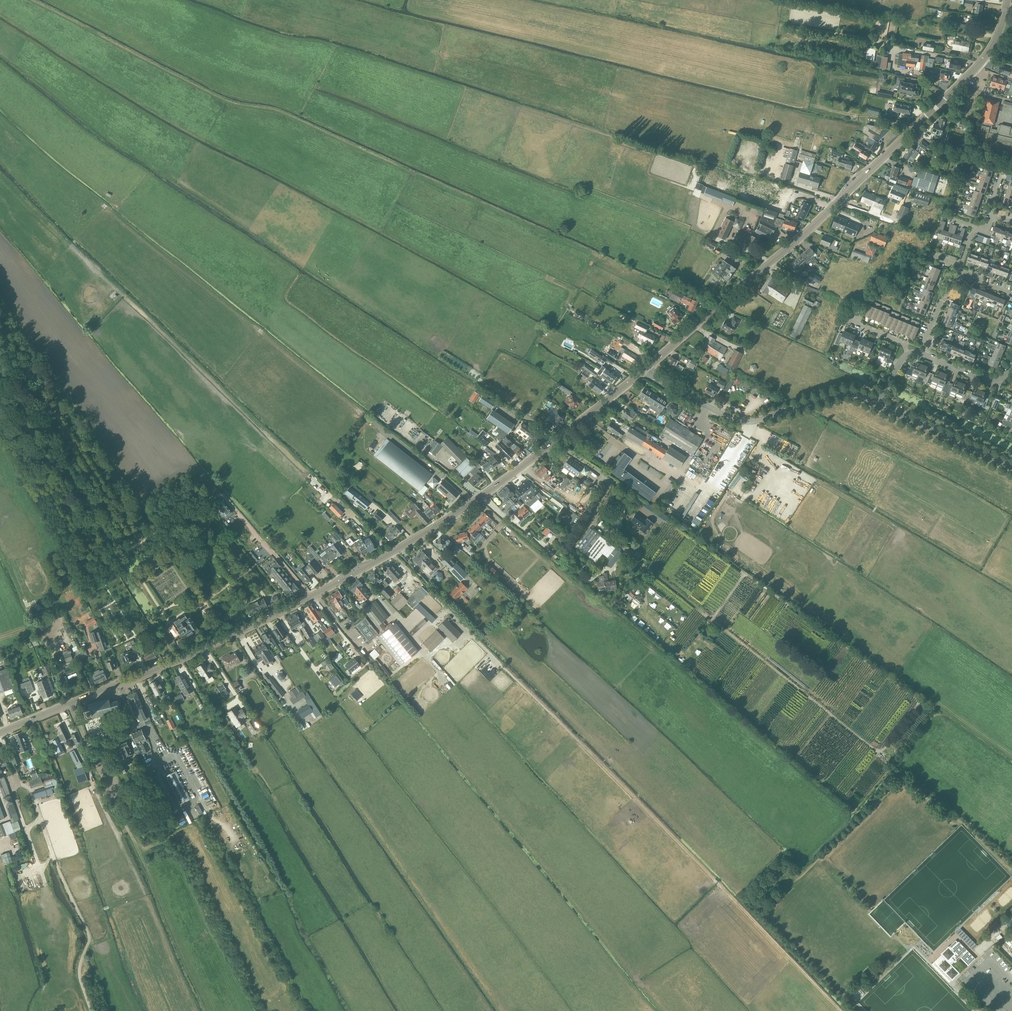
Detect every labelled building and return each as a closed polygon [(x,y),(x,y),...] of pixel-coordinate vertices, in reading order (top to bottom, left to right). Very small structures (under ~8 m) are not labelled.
[(981,17),(982,12),(983,6),(977,4),(975,16),(981,17)] [(980,19),(981,17),(975,16),(974,19),(970,18),(969,23),(984,26),(986,20),(980,19)] [(955,40),(952,49),(968,53),(970,43),(955,40)] [(933,52),(935,45),(924,42),(923,50),(933,52)] [(874,61),(876,49),(868,48),(866,56),(864,55),(863,58),(866,59),(866,60),(874,61)] [(919,56),(903,53),(903,55),(899,54),(898,56),(895,55),(894,64),(897,65),(897,66),(915,68),(916,62),(918,62),(919,56)] [(886,70),(888,58),(882,57),(882,56),(876,55),(875,68),(886,70)] [(932,67),(934,59),(929,58),(929,56),(922,55),(920,70),(925,70),(925,66),(932,67)] [(951,60),(949,68),(954,69),(954,70),(959,71),(959,70),(960,70),(962,62),(951,60)] [(998,68),(1000,68),(999,69),(998,73),(1010,76),(1009,77),(1010,77),(1011,78),(1011,69),(1001,65),(999,65),(998,67),(998,68)] [(952,73),(944,72),(943,73),(940,72),(939,79),(942,80),(942,83),(947,84),(947,81),(949,81),(950,77),(951,77),(952,73)] [(897,77),(896,86),(899,86),(897,93),(918,97),(919,88),(916,88),(917,85),(904,82),(905,78),(897,77)] [(1004,91),(1007,80),(994,77),(991,87),(1004,91)] [(991,101),(991,100),(984,98),(983,103),(985,103),(983,108),(981,108),(980,112),(982,112),(981,117),(979,117),(978,121),(983,122),(979,136),(973,135),(972,138),(986,142),(987,140),(1011,147),(1011,128),(1011,127),(1001,124),(1001,125),(998,125),(997,130),(992,129),(999,102),(998,102),(993,100),(993,101),(991,101)] [(910,115),(912,107),(895,104),(892,115),(898,116),(899,112),(910,115)] [(935,124),(932,133),(936,134),(936,137),(946,140),(948,132),(943,130),(946,120),(940,119),(939,125),(935,124)] [(880,143),(882,141),(881,140),(891,130),(867,125),(862,133),(868,137),(880,143)] [(875,152),(880,143),(868,137),(866,141),(869,143),(868,145),(869,145),(867,148),(875,152)] [(911,147),(904,157),(909,161),(910,162),(910,161),(911,161),(912,162),(913,161),(919,153),(921,149),(922,148),(925,150),(929,146),(922,141),(919,145),(916,151),(911,147)] [(856,144),(854,147),(859,150),(857,155),(866,160),(866,159),(867,159),(868,158),(868,157),(869,154),(867,153),(868,151),(866,150),(865,152),(862,150),(863,149),(856,144)] [(789,181),(798,150),(790,148),(781,178),(789,181)] [(820,182),(821,178),(810,175),(815,158),(816,154),(802,150),(800,154),(799,157),(804,159),(797,182),(812,186),(814,180),(820,182)] [(845,168),(848,159),(844,158),(844,160),(839,158),(836,166),(840,167),(845,168)] [(850,172),(853,163),(852,162),(853,160),(848,159),(845,168),(844,171),(850,172)] [(709,166),(706,174),(715,177),(717,169),(709,166)] [(891,175),(890,179),(897,181),(898,177),(896,177),(899,171),(901,172),(902,169),(899,168),(893,166),(890,175),(891,175)] [(979,171),(979,173),(990,178),(992,172),(984,169),(983,173),(979,171)] [(933,193),(939,176),(920,170),(917,177),(915,177),(912,185),(915,187),(914,189),(920,191),(921,188),(925,190),(933,193)] [(978,174),(978,175),(982,177),(980,181),(988,183),(990,178),(979,173),(978,174)] [(706,174),(702,185),(715,189),(719,180),(714,178),(715,177),(706,174)] [(719,180),(715,189),(721,191),(726,178),(720,176),(719,180)] [(910,186),(912,181),(908,180),(908,179),(900,176),(897,183),(906,186),(906,185),(910,186)] [(726,178),(721,191),(727,193),(731,180),(726,178)] [(731,180),(727,193),(733,195),(737,182),(731,180)] [(971,183),(974,185),(986,189),(988,183),(980,181),(979,184),(971,181),(971,183)] [(737,182),(733,195),(738,197),(743,184),(737,182)] [(743,184),(738,197),(744,200),(749,186),(743,184)] [(894,184),(889,197),(901,201),(903,195),(906,196),(909,190),(894,184)] [(974,185),(974,187),(976,187),(974,191),(976,191),(984,194),(986,189),(974,185)] [(749,186),(744,200),(750,202),(755,188),(749,186)] [(733,206),(736,198),(734,198),(732,197),(729,196),(726,194),(723,193),(721,192),(718,191),(715,190),(708,187),(704,195),(733,206)] [(755,188),(750,202),(756,204),(761,190),(755,188)] [(761,190),(756,204),(762,206),(767,192),(761,190)] [(967,193),(966,195),(969,196),(980,200),(982,194),(984,195),(984,194),(976,191),(974,191),(973,195),(969,194),(967,193)] [(767,192),(762,206),(768,208),(773,194),(767,192)] [(882,210),(886,201),(865,192),(861,201),(882,210)] [(927,207),(930,197),(916,193),(913,202),(927,207)] [(773,194),(768,208),(775,210),(780,197),(773,194)] [(969,196),(968,198),(971,199),(970,202),(978,205),(980,200),(969,196)] [(1005,197),(1003,203),(1011,206),(1011,200),(1005,197)] [(808,213),(811,206),(803,202),(799,209),(808,213)] [(965,205),(965,207),(976,211),(978,205),(970,202),(969,206),(965,205)] [(905,221),(910,208),(901,205),(896,218),(905,221)] [(965,207),(964,209),(967,210),(966,214),(974,217),(976,211),(965,207)] [(795,228),(788,225),(789,225),(784,223),(784,221),(776,218),(778,213),(765,208),(756,233),(771,240),(777,227),(782,229),(787,230),(786,233),(792,236),(795,228)] [(804,220),(808,213),(799,209),(796,216),(804,220)] [(795,228),(797,223),(785,219),(783,217),(784,215),(778,213),(776,218),(784,221),(784,223),(789,225),(788,225),(795,228)] [(856,236),(860,226),(847,221),(837,216),(832,227),(843,231),(856,236)] [(720,230),(717,236),(725,240),(734,222),(726,218),(721,227),(723,228),(721,230),(720,230)] [(737,219),(733,225),(740,229),(743,222),(737,219)] [(943,240),(946,231),(943,231),(946,223),(942,222),(937,238),(938,238),(938,241),(942,242),(943,240)] [(949,241),(954,226),(950,224),(948,232),(946,231),(943,240),(949,241)] [(954,243),(957,235),(954,234),(957,227),(954,226),(949,241),(954,243)] [(992,235),(991,238),(993,239),(994,240),(994,242),(995,243),(1000,229),(994,227),(992,235)] [(960,245),(965,229),(962,228),(959,236),(957,235),(954,243),(960,245)] [(1003,239),(1006,231),(1000,229),(995,243),(997,244),(998,241),(999,239),(1003,240),(1003,239)] [(751,236),(739,230),(733,242),(751,252),(758,239),(751,235),(751,236)] [(1006,231),(1003,239),(1007,240),(1006,244),(1008,244),(1011,233),(1006,231)] [(885,247),(888,238),(874,232),(870,241),(885,247)] [(824,236),(821,244),(832,248),(831,249),(837,251),(838,248),(834,246),(836,241),(824,236)] [(717,244),(709,240),(706,246),(714,250),(717,244)] [(814,263),(817,260),(815,258),(813,255),(815,253),(810,247),(805,252),(814,263)] [(868,263),(871,256),(854,250),(851,257),(868,263)] [(814,263),(805,252),(800,256),(806,262),(806,261),(808,264),(811,261),(813,264),(814,263)] [(970,268),(975,255),(970,253),(968,258),(967,258),(967,259),(966,262),(969,263),(968,267),(970,268)] [(977,265),(980,256),(975,255),(970,268),(972,269),(974,264),(977,265)] [(801,266),(806,262),(800,256),(796,260),(801,266)] [(980,272),(985,258),(980,256),(977,265),(980,267),(978,271),(980,272)] [(987,269),(989,262),(990,260),(985,258),(980,272),(982,273),(984,268),(987,269)] [(721,265),(715,273),(723,278),(723,279),(727,282),(736,269),(732,266),(724,260),(721,265)] [(796,270),(801,266),(796,260),(789,267),(791,269),(794,267),(796,270)] [(990,277),(995,264),(989,262),(987,269),(986,271),(989,272),(988,276),(990,277)] [(997,274),(1000,265),(995,264),(990,277),(992,278),(994,273),(997,274)] [(927,269),(926,271),(938,276),(941,270),(932,267),(930,266),(928,269),(927,269)] [(1007,278),(1010,269),(1004,267),(1000,281),(1002,282),(1004,277),(1007,278)] [(926,271),(926,273),(929,274),(928,278),(936,281),(938,276),(926,271)] [(819,284),(822,278),(811,272),(808,277),(819,284)] [(782,302),(790,291),(773,281),(775,278),(771,276),(760,291),(766,294),(768,292),(782,302)] [(921,279),(920,281),(922,282),(934,287),(936,281),(928,278),(926,277),(924,277),(923,280),(921,279)] [(922,282),(921,284),(925,285),(923,289),(925,290),(933,293),(931,292),(934,287),(922,282)] [(821,297),(823,292),(808,286),(806,291),(820,296),(821,297)] [(972,301),(977,289),(971,287),(968,295),(972,296),(970,300),(969,300),(966,308),(969,309),(972,301)] [(980,299),(983,291),(977,289),(972,301),(974,302),(976,298),(980,299)] [(916,290),(915,292),(931,299),(932,296),(933,293),(925,290),(924,293),(922,293),(920,292),(916,290)] [(983,308),(988,294),(983,291),(980,299),(983,301),(982,305),(981,307),(983,308)] [(676,295),(672,292),(669,297),(674,300),(679,302),(684,305),(685,303),(687,304),(685,308),(688,309),(693,312),(697,302),(693,300),(692,301),(682,296),(682,295),(677,293),(676,295)] [(915,292),(914,295),(915,295),(917,296),(917,297),(921,299),(920,301),(928,305),(931,299),(915,292)] [(991,304),(994,296),(988,294),(983,308),(984,308),(985,306),(987,303),(991,304)] [(815,307),(818,302),(814,300),(815,300),(806,295),(803,301),(815,307)] [(995,310),(1000,298),(994,296),(991,304),(994,306),(993,309),(995,310)] [(1002,309),(1005,301),(1000,298),(995,310),(997,311),(998,307),(1002,309)] [(916,303),(915,305),(926,310),(928,305),(920,301),(919,304),(916,303)] [(961,313),(961,311),(958,310),(960,306),(951,303),(949,308),(961,313)] [(798,339),(812,309),(805,305),(790,335),(798,339)] [(870,318),(874,307),(870,305),(865,316),(870,318)] [(914,307),(913,310),(914,311),(916,312),(924,315),(926,310),(915,305),(914,307)] [(680,320),(681,319),(681,318),(683,316),(678,310),(675,306),(667,312),(674,320),(672,321),(674,324),(676,322),(676,323),(678,322),(679,322),(680,321),(680,320)] [(875,320),(879,309),(874,307),(870,318),(875,320)] [(960,315),(961,313),(949,308),(947,314),(955,317),(956,314),(960,315)] [(880,322),(885,312),(879,309),(875,320),(880,322)] [(584,314),(576,311),(574,315),(582,319),(584,314)] [(780,330),(788,316),(780,311),(771,325),(780,330)] [(884,326),(889,315),(890,314),(885,312),(880,322),(885,324),(884,326)] [(959,325),(960,323),(957,322),(953,321),(955,317),(947,314),(945,320),(959,325)] [(889,328),(894,317),(889,315),(884,326),(889,328)] [(738,323),(740,320),(733,317),(732,320),(730,323),(725,321),(721,327),(728,330),(727,332),(731,334),(735,326),(734,325),(736,322),(738,323)] [(894,330),(899,320),(894,317),(889,328),(894,330)] [(900,333),(904,322),(899,320),(894,330),(900,333)] [(958,328),(959,325),(945,320),(942,325),(953,330),(955,326),(958,328)] [(661,330),(664,326),(655,321),(652,325),(661,330)] [(639,333),(641,334),(642,335),(638,342),(642,344),(644,341),(651,344),(655,337),(643,331),(646,326),(637,322),(635,328),(641,331),(639,333)] [(905,335),(909,324),(904,322),(900,333),(905,335)] [(910,337),(914,326),(909,324),(905,335),(910,337)] [(914,339),(919,328),(914,326),(910,337),(914,339)] [(845,344),(849,334),(844,331),(842,334),(839,333),(835,344),(838,345),(840,341),(845,344)] [(851,355),(857,340),(854,339),(855,336),(849,334),(845,344),(851,346),(849,350),(852,351),(850,354),(851,355)] [(711,354),(718,343),(714,341),(715,340),(710,336),(702,348),(711,354)] [(944,338),(939,349),(945,351),(951,337),(949,336),(948,340),(944,338)] [(1004,336),(1004,337),(1007,339),(1006,343),(1011,345),(1011,339),(1004,336)] [(951,337),(945,351),(950,354),(954,345),(951,344),(953,338),(951,337)] [(863,351),(867,341),(861,339),(860,341),(857,340),(851,355),(853,351),(856,353),(858,349),(863,351)] [(871,359),(875,348),(872,346),(873,343),(867,341),(863,351),(869,354),(867,357),(871,359)] [(954,345),(950,354),(953,355),(956,357),(956,356),(962,342),(960,341),(959,344),(957,347),(954,345)] [(962,342),(956,356),(962,358),(965,350),(962,349),(965,343),(962,342)] [(720,360),(727,349),(718,343),(711,354),(720,360)] [(1003,352),(1006,346),(998,343),(996,347),(988,343),(987,345),(992,347),(1003,352)] [(884,360),(888,349),(882,347),(880,352),(880,351),(878,355),(879,355),(878,357),(884,360)] [(965,350),(962,358),(967,360),(972,347),(971,347),(969,351),(965,350)] [(972,347),(967,360),(973,363),(976,355),(972,353),(974,348),(972,347)] [(1001,357),(1003,352),(992,347),(991,349),(994,350),(993,354),(1001,357)] [(637,357),(621,348),(617,355),(611,352),(609,356),(619,361),(622,356),(633,362),(637,357)] [(892,363),(894,357),(890,356),(892,351),(888,349),(884,360),(892,363)] [(716,370),(725,375),(728,371),(728,370),(730,371),(731,367),(732,367),(735,369),(743,354),(735,350),(728,364),(725,368),(722,366),(721,367),(718,366),(717,368),(716,370)] [(608,360),(609,359),(603,355),(602,357),(594,351),(591,355),(603,364),(605,362),(606,360),(607,359),(608,360)] [(999,363),(1001,357),(993,354),(991,358),(984,355),(983,357),(987,358),(999,363)] [(678,366),(676,365),(678,361),(671,357),(667,363),(681,371),(684,368),(679,365),(678,366)] [(996,369),(999,363),(987,358),(987,360),(990,361),(988,365),(996,369)] [(907,367),(905,373),(918,378),(919,375),(923,365),(917,362),(915,367),(914,370),(910,368),(907,367)] [(919,375),(918,378),(927,382),(930,376),(926,375),(929,367),(923,365),(919,375)] [(585,369),(590,373),(596,377),(598,374),(612,384),(614,380),(617,376),(602,366),(600,369),(597,373),(593,371),(587,366),(585,369)] [(588,375),(590,373),(585,369),(583,372),(580,376),(585,379),(588,375)] [(927,383),(926,385),(929,386),(930,383),(930,384),(931,384),(937,386),(939,383),(943,373),(937,371),(934,378),(930,376),(927,382),(927,383)] [(939,383),(937,386),(943,389),(942,391),(944,391),(942,395),(944,396),(946,392),(948,386),(945,385),(949,376),(943,373),(939,383)] [(600,394),(602,390),(604,387),(601,385),(602,384),(600,383),(600,384),(591,378),(589,381),(590,382),(588,386),(600,394)] [(723,389),(726,383),(719,380),(716,385),(723,389)] [(727,392),(733,382),(730,380),(724,390),(727,392)] [(948,386),(946,392),(950,394),(956,396),(957,393),(961,383),(955,380),(952,388),(948,386)] [(961,383),(957,393),(963,396),(961,399),(965,400),(968,394),(964,392),(967,385),(961,383)] [(714,396),(718,389),(709,384),(705,391),(714,396)] [(569,395),(571,391),(561,386),(559,389),(569,395)] [(661,411),(667,402),(644,388),(639,397),(661,411)] [(968,394),(965,400),(969,402),(970,402),(975,404),(981,391),(974,388),(971,396),(968,394)] [(975,404),(981,406),(981,407),(985,408),(989,410),(990,407),(986,406),(988,402),(984,400),(987,393),(981,391),(975,404)] [(479,395),(475,392),(469,400),(474,403),(479,395)] [(579,401),(570,394),(568,397),(569,398),(568,399),(567,398),(564,402),(571,406),(569,408),(572,410),(574,408),(579,401)] [(491,409),(495,404),(482,396),(479,401),(491,409)] [(668,406),(667,411),(671,413),(673,417),(677,415),(675,412),(675,407),(672,404),(668,406)] [(630,412),(625,409),(621,415),(626,418),(626,419),(629,421),(631,419),(632,420),(633,421),(638,415),(632,410),(630,412)] [(508,433),(514,425),(492,411),(487,419),(508,433)] [(550,421),(557,426),(560,423),(561,423),(563,421),(562,420),(565,416),(558,411),(550,421)] [(1003,424),(1009,427),(1011,423),(1011,424),(1011,417),(1010,416),(1007,422),(1004,420),(1003,424)] [(549,429),(551,426),(546,423),(548,420),(546,418),(545,418),(541,423),(544,425),(544,426),(548,429),(549,429)] [(693,454),(703,439),(670,419),(660,433),(693,454)] [(516,432),(526,439),(533,430),(531,429),(522,423),(519,427),(518,429),(516,432)] [(619,428),(610,423),(607,428),(609,429),(607,431),(610,433),(612,431),(621,437),(623,438),(626,434),(679,468),(686,457),(670,446),(667,451),(649,439),(651,435),(635,425),(632,429),(623,423),(619,428)] [(510,448),(517,455),(522,451),(518,446),(517,447),(514,444),(505,436),(507,434),(501,429),(498,428),(497,429),(496,430),(502,436),(499,440),(509,449),(510,448)] [(478,435),(471,429),(468,432),(476,437),(478,435)] [(534,431),(533,430),(526,439),(527,440),(536,446),(539,441),(542,437),(534,431)] [(459,463),(466,457),(447,437),(441,444),(459,463)] [(435,455),(442,446),(435,440),(428,450),(435,455)] [(422,495),(428,488),(424,485),(432,474),(389,441),(376,457),(419,491),(418,492),(422,495)] [(508,460),(513,455),(500,442),(495,447),(500,452),(499,453),(503,458),(505,456),(508,460)] [(493,455),(496,453),(487,446),(485,449),(493,455)] [(632,458),(623,451),(620,455),(619,455),(616,459),(617,459),(609,470),(650,500),(656,492),(625,470),(624,469),(632,458)] [(494,457),(493,456),(492,455),(490,456),(487,459),(488,461),(493,468),(499,464),(494,457)] [(464,477),(471,471),(475,466),(467,457),(455,468),(464,477)] [(576,476),(583,468),(570,458),(564,466),(576,476)] [(486,462),(484,461),(481,463),(482,465),(487,472),(493,468),(488,461),(486,462)] [(549,475),(546,473),(548,471),(543,465),(535,472),(541,478),(543,476),(546,478),(545,478),(548,481),(551,477),(549,475)] [(479,481),(480,481),(482,479),(479,475),(481,472),(476,466),(470,472),(473,476),(469,480),(474,486),(479,481)] [(438,481),(433,477),(428,483),(433,487),(438,481)] [(586,490),(591,484),(584,478),(579,485),(586,490)] [(452,501),(460,493),(444,479),(436,487),(448,498),(447,501),(449,503),(451,500),(452,501)] [(524,492),(525,491),(529,488),(527,485),(524,482),(520,485),(517,488),(520,492),(522,494),(524,492)] [(549,502),(553,497),(548,494),(538,486),(532,492),(539,500),(541,502),(544,499),(549,502)] [(511,491),(507,487),(499,494),(505,501),(506,502),(507,501),(512,507),(513,505),(517,509),(524,502),(520,497),(513,489),(511,491)] [(359,505),(364,508),(366,505),(368,506),(370,503),(352,489),(348,494),(352,498),(352,499),(353,500),(355,501),(356,501),(360,504),(359,505)] [(525,491),(524,492),(522,494),(523,494),(520,497),(524,502),(525,503),(529,508),(539,500),(532,492),(528,495),(525,491)] [(368,492),(366,495),(376,503),(377,502),(373,499),(374,497),(368,492)] [(434,504),(435,502),(426,493),(424,495),(434,504)] [(228,507),(226,505),(221,500),(216,505),(218,508),(217,508),(218,509),(223,515),(224,515),(226,517),(228,516),(232,512),(231,511),(228,507)] [(329,508),(332,511),(338,518),(343,513),(337,507),(336,506),(333,504),(329,508)] [(430,521),(429,519),(424,513),(417,506),(415,504),(405,512),(411,519),(416,515),(425,525),(430,521)] [(431,509),(436,514),(440,511),(441,510),(436,504),(431,509)] [(524,519),(530,513),(524,506),(512,517),(518,523),(522,518),(524,519)] [(431,518),(436,514),(431,509),(426,512),(424,513),(429,519),(431,518)] [(559,512),(563,515),(568,518),(570,515),(562,509),(559,512)] [(373,514),(375,515),(374,516),(381,521),(385,517),(378,511),(378,512),(376,510),(373,514)] [(398,524),(400,521),(390,511),(387,513),(398,524)] [(327,522),(330,519),(325,512),(322,515),(327,522)] [(486,523),(490,518),(484,513),(480,517),(486,523)] [(636,513),(630,521),(640,528),(639,529),(645,534),(654,523),(647,518),(646,520),(636,513)] [(482,527),(486,523),(480,517),(476,522),(482,527)] [(476,522),(472,526),(478,532),(482,527),(476,522)] [(390,541),(395,537),(400,532),(395,526),(393,528),(392,527),(389,530),(390,531),(385,535),(390,541)] [(483,537),(478,532),(472,526),(468,531),(470,533),(469,534),(472,538),(474,542),(477,541),(475,537),(474,537),(473,536),(476,534),(477,535),(481,539),(483,537)] [(559,539),(565,532),(560,528),(554,535),(559,539)] [(602,554),(607,557),(615,548),(590,528),(575,546),(595,562),(602,554)] [(461,534),(463,541),(469,539),(468,536),(467,532),(461,534)] [(337,533),(332,536),(337,542),(342,539),(341,538),(337,533)] [(464,543),(463,541),(461,534),(455,536),(457,543),(460,542),(461,544),(464,543)] [(366,535),(361,539),(363,542),(369,551),(370,552),(375,548),(369,539),(366,535)] [(437,540),(436,540),(435,540),(434,542),(434,543),(441,549),(445,545),(448,547),(452,543),(448,539),(446,541),(440,536),(437,540)] [(362,555),(369,551),(363,542),(361,539),(359,540),(354,543),(353,542),(351,540),(350,538),(345,541),(346,543),(351,548),(355,545),(358,550),(359,549),(362,555)] [(338,557),(344,552),(337,542),(330,548),(337,556),(338,557)] [(318,561),(321,558),(311,546),(308,549),(318,561)] [(329,562),(337,556),(330,548),(329,549),(330,551),(324,555),(329,562)] [(605,561),(612,566),(621,553),(615,548),(605,561)] [(427,555),(422,551),(413,560),(420,566),(429,574),(430,575),(438,568),(437,566),(429,558),(429,557),(430,556),(428,554),(427,555)] [(460,582),(467,575),(448,555),(441,562),(460,582)] [(278,567),(279,566),(280,566),(275,560),(269,565),(267,567),(264,569),(265,570),(267,572),(269,575),(271,573),(278,567)] [(316,574),(321,570),(313,561),(308,564),(308,565),(306,567),(313,575),(315,573),(316,574)] [(395,582),(402,576),(391,563),(383,569),(395,582)] [(497,577),(499,574),(487,563),(485,565),(497,577)] [(278,582),(285,576),(278,567),(271,573),(271,574),(278,582)] [(313,575),(306,567),(303,569),(302,568),(298,572),(306,581),(311,577),(310,577),(313,575)] [(380,583),(382,580),(380,578),(381,577),(375,571),(369,577),(375,583),(378,580),(380,583)] [(285,590),(292,584),(285,576),(278,582),(285,590)] [(607,581),(607,576),(599,577),(600,583),(599,583),(598,582),(595,582),(595,585),(597,584),(598,590),(605,589),(605,591),(617,589),(615,580),(607,581)] [(371,595),(358,580),(349,588),(353,592),(354,592),(363,603),(365,601),(371,595)] [(456,600),(468,589),(461,582),(450,593),(456,600)] [(292,584),(285,590),(283,592),(288,598),(299,589),(298,588),(297,587),(296,585),(294,583),(292,584)] [(389,598),(394,594),(387,587),(382,592),(389,598)] [(420,589),(408,600),(409,601),(407,603),(413,608),(414,607),(426,596),(420,589)] [(341,600),(340,598),(342,597),(339,591),(333,594),(339,603),(340,603),(343,608),(349,604),(346,598),(341,600)] [(399,609),(408,601),(400,593),(391,601),(399,609)] [(627,597),(628,598),(628,597),(632,600),(639,606),(641,602),(630,593),(627,597)] [(281,598),(279,594),(272,598),(274,603),(282,599),(283,600),(284,600),(285,600),(285,599),(285,598),(285,597),(284,597),(283,597),(282,598),(281,598)] [(339,603),(333,594),(328,597),(329,598),(328,598),(329,600),(330,600),(332,603),(333,606),(332,607),(335,613),(338,612),(340,615),(342,614),(344,618),(348,615),(343,608),(340,603),(339,603)] [(250,617),(251,616),(252,615),(251,614),(267,606),(263,599),(246,607),(249,614),(248,615),(249,616),(250,617)] [(360,610),(364,615),(378,633),(385,627),(382,623),(389,617),(381,607),(376,600),(369,606),(365,601),(363,603),(359,606),(358,603),(355,605),(357,607),(360,610)] [(317,611),(312,603),(304,609),(305,609),(304,610),(306,612),(307,612),(312,620),(311,621),(313,624),(314,623),(322,618),(322,617),(323,617),(319,610),(317,611)] [(431,621),(434,618),(419,604),(416,607),(431,621)] [(38,620),(44,617),(48,616),(45,611),(36,615),(35,615),(38,620)] [(297,613),(289,618),(288,618),(289,621),(290,622),(289,622),(288,623),(289,624),(292,629),(303,623),(297,613)] [(369,642),(379,634),(378,633),(364,615),(357,621),(354,623),(354,624),(352,621),(350,623),(353,626),(355,624),(369,642)] [(188,619),(186,616),(181,619),(180,618),(174,622),(177,626),(177,625),(180,629),(178,631),(181,636),(186,633),(188,636),(193,632),(192,630),(197,627),(193,621),(191,617),(188,619)] [(412,636),(417,631),(427,622),(424,619),(423,621),(417,626),(409,633),(412,636)] [(453,643),(462,635),(447,619),(438,627),(453,643)] [(68,637),(73,635),(67,622),(63,624),(68,637)] [(385,627),(378,633),(379,634),(380,636),(378,638),(396,661),(400,665),(401,666),(419,651),(396,623),(393,626),(390,623),(385,627)] [(284,638),(287,637),(286,635),(278,624),(277,624),(274,625),(275,626),(274,627),(276,630),(274,631),(278,638),(279,637),(282,636),(284,638)] [(307,638),(312,635),(307,626),(302,629),(307,638)] [(327,637),(334,632),(331,627),(330,627),(324,632),(327,637)] [(98,641),(101,651),(110,648),(109,645),(107,645),(104,637),(103,638),(101,638),(100,634),(98,630),(89,634),(93,643),(98,641)] [(432,652),(445,639),(437,630),(423,643),(432,652)] [(315,636),(313,637),(319,646),(321,645),(322,644),(320,642),(326,638),(321,631),(314,635),(315,636)] [(276,645),(274,640),(268,632),(263,636),(268,644),(271,641),(274,646),(276,645)] [(152,651),(156,649),(152,641),(147,644),(152,651)] [(273,663),(274,662),(267,650),(268,650),(267,649),(264,644),(264,643),(254,649),(256,652),(258,655),(260,654),(262,658),(266,665),(269,663),(271,662),(271,663),(272,663),(273,663)] [(126,665),(136,660),(133,653),(138,651),(135,646),(132,647),(133,650),(131,650),(132,651),(122,655),(126,665)] [(66,662),(73,659),(71,653),(70,650),(63,652),(66,662)] [(147,663),(156,657),(153,652),(144,657),(147,663)] [(241,662),(235,653),(229,657),(228,655),(222,659),(226,667),(235,662),(237,664),(241,662)] [(371,663),(374,660),(368,655),(365,658),(370,664),(371,663)] [(114,664),(112,658),(109,659),(110,662),(107,663),(109,671),(110,671),(110,672),(114,671),(113,669),(118,668),(117,663),(114,664)] [(352,671),(361,664),(363,666),(365,664),(360,659),(359,661),(356,658),(347,665),(352,671)] [(379,668),(382,666),(376,659),(373,661),(379,668)] [(200,671),(199,672),(203,677),(204,677),(206,680),(213,676),(210,672),(215,669),(213,666),(212,666),(211,665),(208,666),(205,662),(198,667),(200,671)] [(388,678),(391,675),(383,665),(380,668),(388,678)] [(67,675),(75,672),(73,666),(65,669),(67,675)] [(89,687),(94,685),(92,681),(91,677),(86,666),(81,669),(89,687)] [(7,668),(0,671),(0,692),(15,687),(8,668),(7,668)] [(93,675),(93,676),(94,678),(93,678),(96,684),(107,680),(105,673),(104,673),(104,671),(103,671),(103,670),(100,672),(99,670),(95,672),(95,673),(95,674),(93,675)] [(184,695),(193,691),(184,673),(175,678),(184,695)] [(269,678),(266,673),(263,675),(275,691),(275,690),(280,697),(284,695),(274,680),(273,681),(270,677),(269,678)] [(330,680),(335,686),(342,681),(336,675),(330,680)] [(53,695),(47,679),(37,682),(40,689),(37,690),(39,695),(42,695),(43,698),(53,695)] [(155,694),(153,695),(155,699),(157,697),(156,695),(163,692),(161,688),(162,688),(160,684),(159,684),(157,680),(150,684),(155,694)] [(34,692),(30,681),(25,683),(20,684),(21,689),(26,687),(28,693),(34,692)] [(232,684),(235,689),(240,686),(241,686),(237,681),(232,684)] [(224,696),(223,694),(227,691),(225,689),(226,689),(223,685),(218,689),(220,692),(221,692),(224,696)] [(289,692),(291,695),(292,697),(292,698),(290,699),(293,703),(294,704),(306,696),(303,692),(301,693),(298,695),(296,692),(294,689),(289,692)] [(357,701),(363,697),(356,689),(351,694),(357,701)] [(147,718),(136,693),(127,696),(132,707),(131,708),(135,717),(136,716),(139,721),(141,720),(141,721),(147,718)] [(150,707),(157,703),(155,699),(153,695),(153,694),(145,698),(150,707)] [(176,704),(185,700),(182,694),(173,698),(176,704)] [(109,701),(109,697),(108,698),(108,699),(105,699),(105,698),(104,699),(104,700),(102,700),(101,699),(100,700),(100,701),(98,701),(98,700),(97,701),(97,702),(94,702),(94,701),(93,702),(93,703),(91,703),(91,702),(90,702),(90,703),(88,704),(88,703),(87,703),(87,704),(86,704),(86,705),(88,705),(89,708),(84,710),(86,716),(91,715),(92,718),(91,718),(91,719),(92,719),(92,720),(93,720),(93,719),(97,718),(98,718),(98,717),(101,717),(102,717),(102,716),(104,716),(105,716),(106,716),(105,715),(108,715),(108,716),(110,715),(109,714),(112,714),(112,715),(121,712),(120,709),(121,709),(120,708),(121,706),(122,706),(122,705),(121,705),(120,703),(121,702),(120,701),(120,702),(118,700),(118,699),(117,699),(117,700),(114,701),(114,700),(113,700),(113,701),(110,702),(110,701),(109,701)] [(303,718),(313,712),(308,704),(298,711),(303,718)] [(17,716),(23,714),(20,705),(14,707),(17,716)] [(11,718),(17,716),(14,707),(8,709),(11,718)] [(237,727),(245,721),(243,718),(246,716),(242,710),(239,712),(236,707),(228,713),(237,727)] [(62,743),(70,739),(63,725),(58,727),(61,734),(59,735),(61,742),(60,742),(59,738),(52,741),(55,747),(53,748),(54,750),(56,749),(58,753),(57,752),(63,749),(64,750),(61,743),(62,743)] [(136,743),(138,748),(139,751),(138,752),(139,755),(144,753),(148,752),(144,743),(143,741),(146,740),(146,739),(144,734),(142,729),(138,731),(136,732),(134,733),(131,734),(133,736),(136,743)] [(20,753),(29,749),(23,732),(13,735),(20,753)] [(75,744),(81,741),(77,733),(71,735),(75,744)] [(124,772),(127,770),(123,762),(128,760),(127,759),(129,758),(128,756),(132,754),(126,742),(116,747),(121,758),(118,760),(124,772)] [(16,765),(19,764),(14,749),(10,750),(16,765)] [(83,767),(74,770),(78,782),(88,779),(83,767)] [(36,770),(30,773),(31,777),(32,779),(39,777),(38,775),(36,770)] [(175,772),(166,776),(180,803),(188,798),(190,797),(187,791),(186,791),(184,787),(185,787),(182,781),(181,782),(179,778),(180,778),(176,771),(175,772)] [(172,815),(179,811),(159,775),(153,778),(172,815)] [(52,790),(54,789),(51,781),(54,780),(53,777),(42,781),(41,777),(29,781),(32,787),(45,783),(47,788),(33,792),(36,798),(48,794),(49,795),(54,794),(52,790)] [(13,803),(6,806),(7,806),(10,816),(13,815),(17,814),(13,803)] [(4,866),(13,863),(9,852),(1,855),(4,866)] [(973,949),(977,945),(960,928),(956,932),(973,949)] [(1000,934),(993,941),(996,945),(1004,939),(1000,934)] [(958,942),(955,940),(948,947),(941,954),(942,954),(934,961),(938,965),(952,980),(959,973),(950,965),(951,964),(952,964),(959,957),(959,956),(962,953),(963,954),(960,957),(968,966),(975,959),(959,941),(958,942)]
